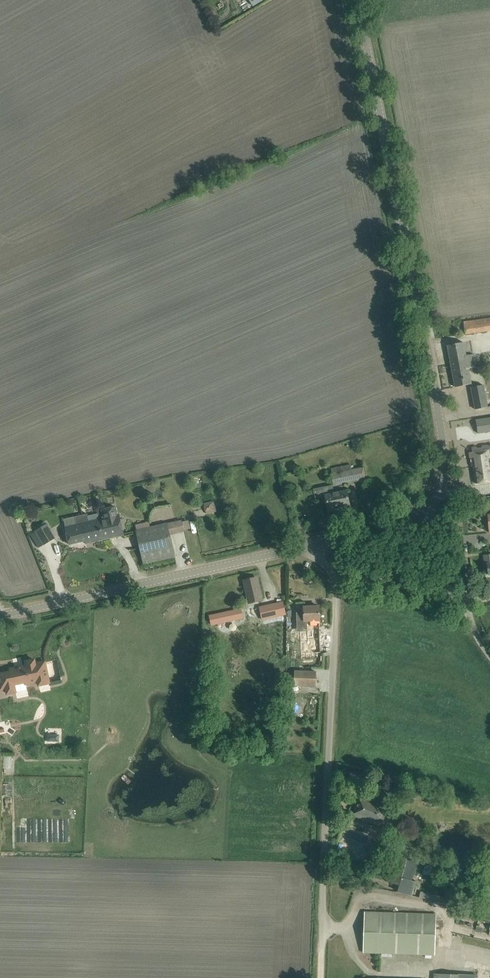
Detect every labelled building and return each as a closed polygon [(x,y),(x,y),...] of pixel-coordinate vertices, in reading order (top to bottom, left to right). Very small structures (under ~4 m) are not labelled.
[(489,331),(489,318),(464,322),(465,334),(489,331)] [(468,369),(476,368),(473,354),(466,356),(464,342),(447,345),(450,361),(466,359),(468,369)] [(450,361),(455,387),(471,384),(468,369),(466,359),(450,361)] [(471,387),(476,410),(488,407),(483,385),(471,387)] [(488,432),(489,432),(489,418),(477,420),(478,433),(488,432)] [(472,447),(472,452),(470,453),(472,467),(474,467),(476,484),(489,482),(489,446),(488,446),(488,445),(482,446),(482,448),(477,449),(477,447),(472,447)] [(364,468),(352,470),(350,463),(331,467),(334,485),(366,479),(364,468)] [(393,476),(402,479),(404,475),(395,471),(393,476)] [(350,507),(348,497),(347,491),(334,494),(333,486),(314,489),(316,498),(326,496),(329,511),(350,507)] [(204,514),(217,512),(215,500),(202,503),(204,514)] [(103,521),(99,522),(104,542),(124,538),(124,535),(120,517),(118,518),(118,515),(116,507),(101,510),(103,518),(103,521)] [(99,522),(98,517),(89,519),(89,518),(78,520),(79,526),(66,529),(70,546),(85,543),(86,546),(104,542),(99,522)] [(147,528),(146,525),(146,523),(137,525),(138,530),(136,531),(144,564),(175,557),(173,547),(167,524),(151,527),(147,528)] [(55,538),(47,525),(36,531),(44,544),(55,538)] [(262,600),(259,588),(257,578),(244,581),(246,591),(249,603),(262,600)] [(282,602),(259,607),(262,620),(285,614),(282,602)] [(304,613),(297,613),(297,617),(297,621),(298,624),(308,623),(309,653),(321,652),(319,620),(320,620),(319,606),(304,607),(304,613)] [(240,609),(209,616),(211,626),(212,626),(243,619),(240,609)] [(273,632),(273,624),(265,624),(265,632),(273,632)] [(0,674),(0,688),(0,690),(6,689),(7,694),(16,692),(15,684),(26,682),(26,684),(38,682),(39,685),(50,683),(48,676),(45,662),(35,664),(35,660),(26,662),(27,666),(10,669),(11,672),(10,672),(0,674)] [(316,687),(317,672),(295,671),(294,686),(316,687)] [(347,782),(347,780),(354,783),(358,774),(351,771),(342,767),(337,778),(347,782)] [(390,808),(359,797),(352,815),(383,826),(390,808)] [(387,880),(400,884),(398,892),(412,896),(416,881),(409,880),(411,875),(403,872),(408,858),(394,855),(387,880)] [(421,892),(420,897),(443,901),(444,895),(421,892)] [(436,914),(365,912),(363,953),(435,955),(436,914)]
